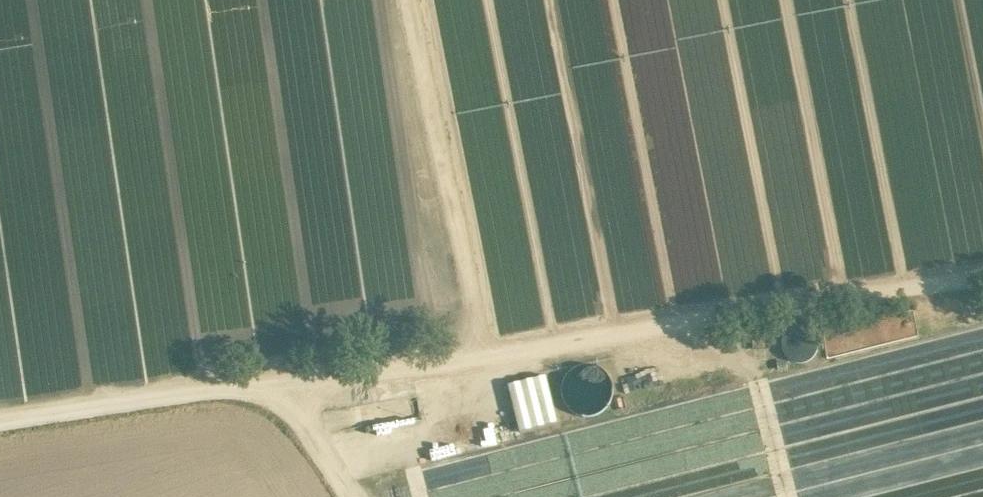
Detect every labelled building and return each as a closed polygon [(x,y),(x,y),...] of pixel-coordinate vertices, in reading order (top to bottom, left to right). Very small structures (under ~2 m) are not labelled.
[(829,356),(917,333),(911,310),(823,333),(829,356)] [(612,401),(614,391),(612,381),(606,373),(598,367),(588,365),(578,367),(570,373),(564,382),(562,392),(564,401),(570,410),(578,415),(588,417),(598,415),(607,409),(612,401)] [(547,376),(509,386),(521,433),(559,423),(547,376)] [(451,422),(456,440),(465,437),(468,450),(501,440),(496,421),(476,426),(473,416),(451,422)]
